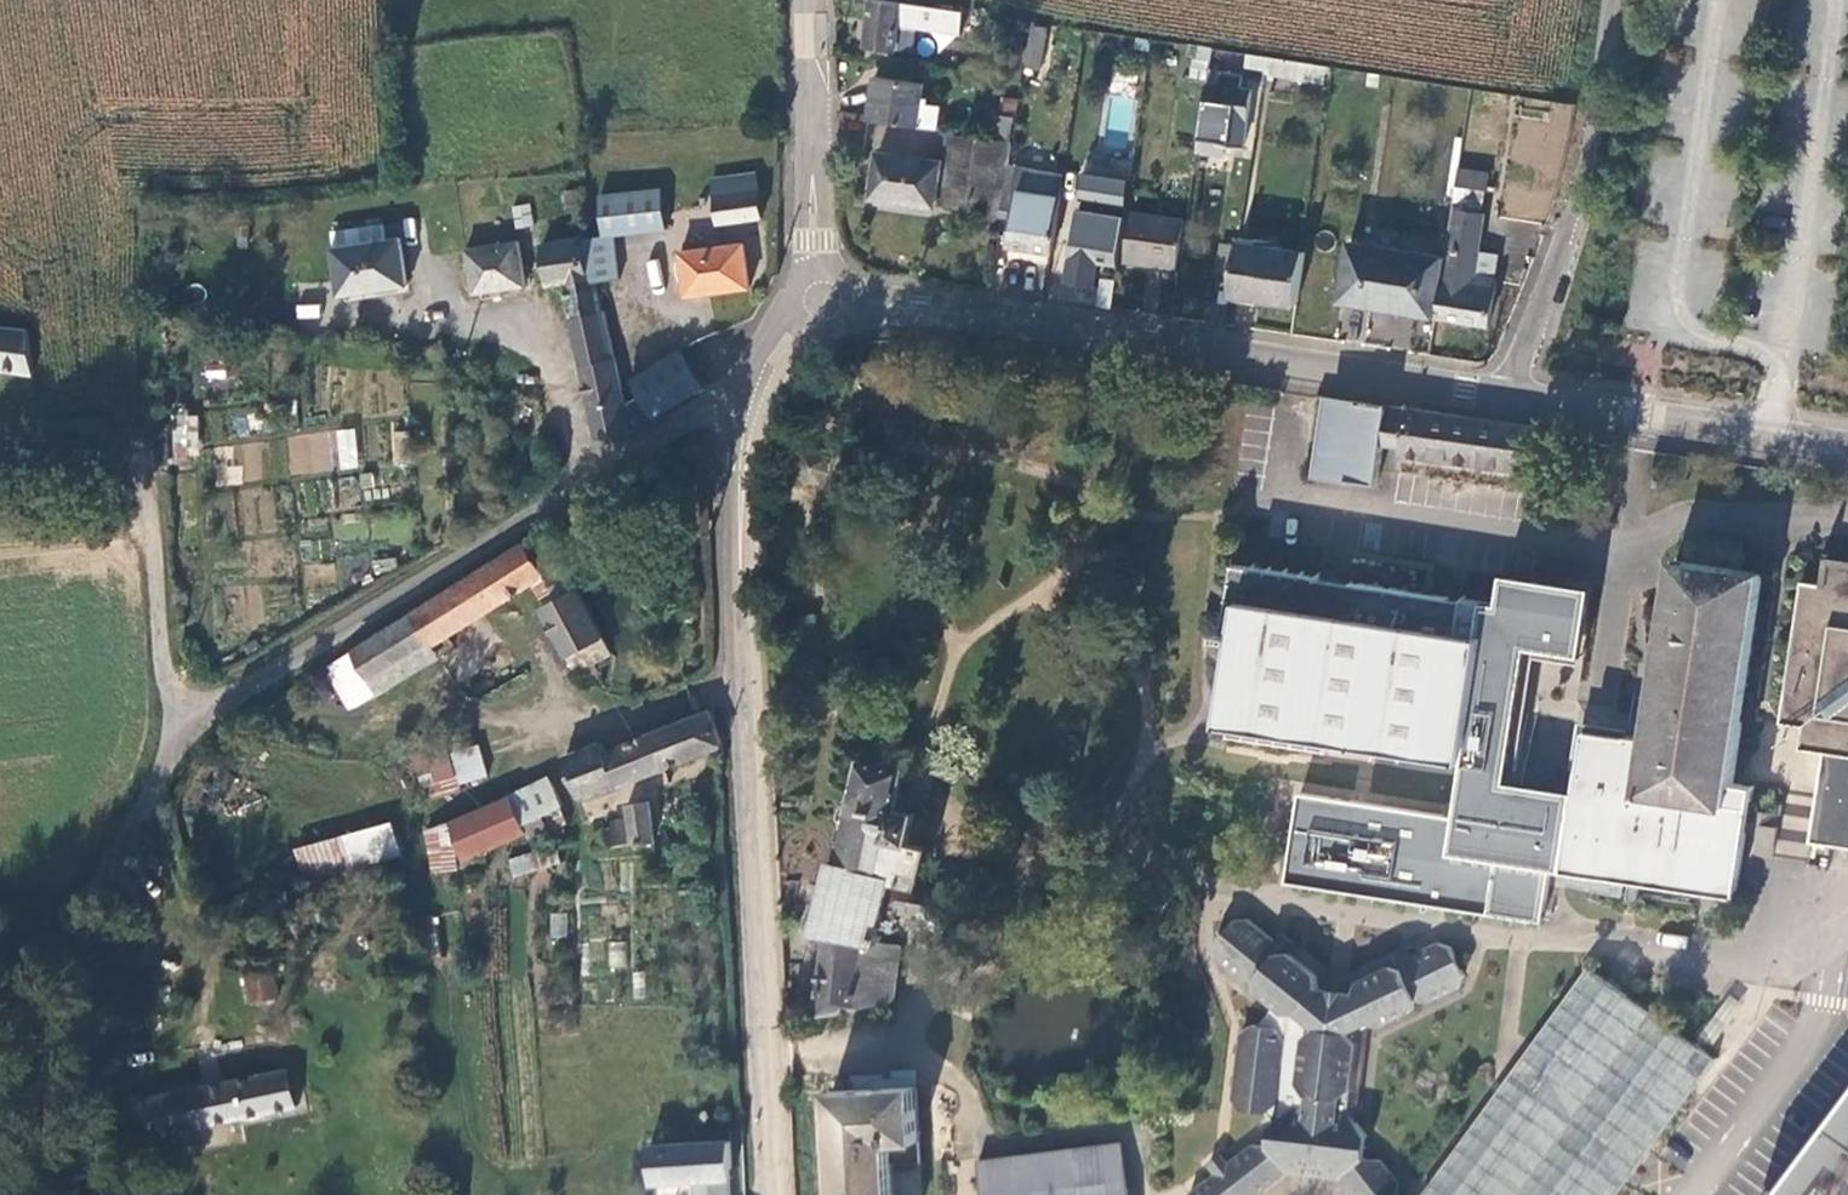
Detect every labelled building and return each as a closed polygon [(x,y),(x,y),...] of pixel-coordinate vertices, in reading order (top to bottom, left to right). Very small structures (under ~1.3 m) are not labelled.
[(875,0),(873,0),(867,48),(897,52),(897,50),(912,52),(916,29),(925,31),(929,8),(875,0)] [(1034,23),(1024,22),(1023,30),(1033,32),(1033,27),(1034,23)] [(1033,32),(1028,67),(1042,69),(1048,30),(1033,27),(1033,32)] [(1012,79),(1026,81),(1028,67),(1033,32),(1023,30),(1020,29),(1012,79)] [(1269,57),(1248,54),(1246,67),(1267,70),(1269,57)] [(1269,57),(1267,70),(1267,74),(1326,83),(1328,66),(1269,57)] [(1223,85),(1225,71),(1211,69),(1209,83),(1223,85)] [(1209,83),(1204,117),(1222,119),(1218,145),(1246,149),(1254,88),(1243,86),(1245,75),(1225,71),(1223,85),(1209,83)] [(879,79),(872,120),(940,131),(944,108),(924,105),(927,86),(879,79)] [(1015,118),(1019,118),(1022,99),(1003,96),(1000,115),(1015,118)] [(1015,118),(1000,115),(993,114),(989,139),(1012,143),(1015,118)] [(1009,164),(1012,143),(989,139),(949,132),(945,160),(938,205),(1003,215),(1009,164)] [(938,212),(938,205),(945,160),(875,151),(868,202),(938,212)] [(1008,248),(1054,255),(1065,188),(1067,175),(1009,164),(1003,215),(1012,217),(1008,248)] [(1067,175),(1065,188),(1074,190),(1078,166),(1068,165),(1067,175)] [(1491,171),(1460,167),(1457,188),(1487,193),(1491,171)] [(768,220),(761,171),(715,178),(721,224),(768,220)] [(1079,207),(1095,210),(1096,202),(1128,208),(1132,180),(1085,173),(1079,207)] [(601,194),(605,235),(617,234),(668,229),(665,188),(601,194)] [(1487,193),(1457,188),(1454,210),(1484,214),(1487,193)] [(567,210),(580,210),(580,190),(567,190),(567,210)] [(512,207),(515,228),(532,225),(529,204),(512,207)] [(1126,215),(1095,210),(1079,207),(1065,285),(1096,290),(1101,262),(1119,265),(1126,215)] [(1447,257),(1437,322),(1491,328),(1498,284),(1496,283),(1477,280),(1481,252),(1488,215),(1484,214),(1454,210),(1447,257)] [(586,212),(574,211),(573,229),(584,230),(586,212)] [(1126,264),(1179,271),(1186,218),(1133,211),(1126,264)] [(332,231),(334,245),(388,237),(386,222),(332,231)] [(550,286),(543,241),(542,231),(524,234),(532,289),(550,286)] [(388,237),(334,245),(332,245),(340,296),(412,285),(404,234),(388,237)] [(594,284),(585,237),(585,234),(543,241),(550,286),(562,284),(570,322),(607,314),(601,283),(594,284)] [(605,235),(585,237),(594,284),(601,283),(622,281),(617,234),(605,235)] [(466,248),(473,295),(529,287),(522,240),(466,248)] [(682,250),(687,299),(754,288),(749,241),(682,250)] [(1231,301),(1298,310),(1306,252),(1239,242),(1238,248),(1234,279),(1231,301)] [(1339,306),(1437,322),(1447,257),(1350,242),(1339,306)] [(1218,276),(1234,279),(1238,248),(1224,246),(1218,276)] [(1481,252),(1477,280),(1496,283),(1500,255),(1481,252)] [(1099,307),(1112,308),(1116,280),(1102,278),(1099,307)] [(570,322),(580,366),(616,358),(607,314),(570,322)] [(1404,346),(1407,318),(1369,314),(1366,341),(1404,346)] [(36,374),(30,327),(0,324),(0,368),(36,374)] [(640,395),(654,421),(708,388),(683,347),(630,379),(640,395)] [(580,366),(590,412),(627,403),(620,369),(616,358),(580,366)] [(627,403),(635,432),(654,421),(640,395),(627,403)] [(1330,400),(1319,478),(1379,487),(1383,455),(1385,445),(1398,447),(1403,411),(1330,400)] [(627,403),(590,412),(597,441),(635,432),(627,403)] [(1533,475),(1534,429),(1403,411),(1398,447),(1397,456),(1533,475)] [(197,415),(172,415),(172,464),(196,464),(197,415)] [(354,427),(333,430),(338,470),(358,468),(354,427)] [(391,457),(407,458),(408,433),(392,432),(391,457)] [(288,437),(290,474),(328,471),(326,434),(288,437)] [(260,442),(235,444),(238,481),(264,479),(260,442)] [(525,539),(413,612),(436,645),(533,585),(549,575),(525,539)] [(1700,565),(1676,561),(1648,741),(1628,738),(1629,740),(1595,735),(1589,774),(1580,772),(1576,795),(1564,874),(1737,900),(1753,790),(1733,787),(1765,575),(1742,571),(1743,559),(1702,552),(1700,565)] [(1375,585),(1424,587),(1425,565),(1376,564),(1375,585)] [(1829,564),(1826,587),(1803,584),(1782,725),(1804,729),(1801,751),(1825,755),(1811,845),(1847,850),(1847,567),(1829,564)] [(1497,752),(1518,610),(1499,607),(1352,584),(1351,587),(1320,582),(1321,580),(1238,567),(1226,641),(1242,644),(1228,739),(1327,754),(1328,745),(1329,744),(1465,766),(1468,747),(1497,752)] [(569,592),(549,575),(533,585),(546,605),(569,592)] [(1465,766),(1456,820),(1299,795),(1285,885),(1542,925),(1550,872),(1564,874),(1576,795),(1509,784),(1529,651),(1582,659),(1592,591),(1534,582),(1503,577),(1499,607),(1518,610),(1497,752),(1468,747),(1465,766)] [(578,587),(569,592),(546,605),(539,608),(577,675),(604,659),(595,644),(605,638),(578,587)] [(436,645),(413,612),(353,651),(380,693),(444,657),(436,645)] [(353,651),(326,668),(351,710),(380,693),(353,651)] [(582,802),(726,747),(712,708),(608,749),(604,740),(564,755),(582,802)] [(461,784),(451,752),(444,729),(409,739),(427,800),(463,789),(461,784)] [(480,743),(451,752),(461,784),(491,775),(480,743)] [(885,912),(911,916),(910,926),(959,934),(966,896),(919,888),(930,846),(909,842),(914,813),(894,808),(904,767),(861,758),(850,807),(841,810),(839,821),(846,826),(838,859),(830,857),(813,932),(825,933),(817,971),(812,1018),(893,1002),(901,948),(883,945),(884,939),(880,938),(885,912)] [(550,775),(512,794),(525,825),(566,805),(550,775)] [(426,830),(433,872),(462,868),(462,855),(466,862),(528,834),(525,825),(512,794),(452,820),(426,830)] [(628,803),(629,819),(632,845),(658,842),(654,801),(628,803)] [(632,845),(629,819),(612,820),(612,827),(602,828),(604,846),(632,845)] [(345,834),(355,870),(404,855),(394,821),(345,834)] [(307,882),(355,870),(345,834),(297,848),(307,882)] [(558,845),(511,858),(516,876),(563,863),(558,845)] [(695,884),(681,885),(681,896),(695,895),(695,884)] [(570,913),(554,912),(552,938),(569,939),(570,913)] [(436,916),(416,919),(419,936),(439,933),(436,916)] [(1276,944),(1248,921),(1234,922),(1215,946),(1216,960),(1245,983),(1256,982),(1257,993),(1276,1008),(1260,1028),(1253,1027),(1242,1035),(1234,1101),(1242,1111),(1268,1115),(1275,1124),(1272,1126),(1269,1149),(1253,1147),(1230,1165),(1223,1156),(1209,1166),(1216,1176),(1191,1194),(1261,1194),(1288,1173),(1340,1180),(1352,1194),(1399,1194),(1400,1186),(1381,1162),(1365,1160),(1368,1138),(1357,1124),(1349,1114),(1339,1113),(1341,1101),(1351,1092),(1357,1045),(1350,1034),(1369,1025),(1380,1028),(1413,1012),(1417,1002),(1428,1005),(1460,990),(1465,977),(1451,949),(1439,945),(1406,960),(1401,951),(1386,958),(1391,968),(1358,981),(1355,995),(1343,1001),(1329,999),(1318,990),(1317,978),(1289,955),(1296,946),(1283,935),(1276,944)] [(628,942),(610,942),(610,967),(629,967),(628,942)] [(1590,967),(1425,1194),(1619,1194),(1717,1061),(1590,967)] [(245,1005),(276,1002),(273,971),(242,974),(245,1005)] [(648,971),(634,972),(635,998),(649,998),(648,971)] [(1357,1124),(1369,1025),(1350,1034),(1357,1045),(1351,1092),(1341,1101),(1339,1113),(1349,1114),(1357,1124)] [(156,1133),(273,1112),(266,1077),(204,1088),(204,1092),(149,1100),(156,1133)] [(839,1194),(898,1194),(896,1164),(921,1162),(916,1087),(834,1091),(839,1194)] [(1777,1194),(1847,1194),(1847,1099),(1777,1194)] [(126,1105),(132,1137),(156,1133),(149,1100),(126,1105)] [(650,1145),(652,1184),(713,1181),(710,1141),(650,1145)] [(981,1194),(1128,1194),(1121,1144),(977,1164),(981,1194)] [(730,1194),(742,1194),(743,1172),(731,1172),(730,1194)]
